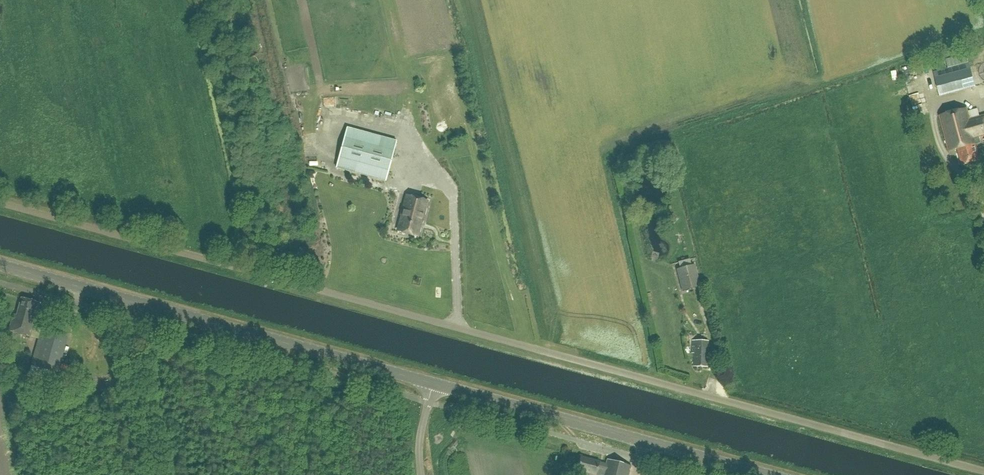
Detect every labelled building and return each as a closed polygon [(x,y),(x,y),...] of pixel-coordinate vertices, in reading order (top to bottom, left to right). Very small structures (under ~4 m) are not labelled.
[(975,87),(971,69),(935,78),(940,96),(975,87)] [(966,107),(938,115),(947,150),(957,148),(961,164),(978,160),(974,144),(978,143),(977,138),(983,136),(983,115),(969,119),(966,107)] [(396,140),(347,126),(335,166),(385,180),(396,140)] [(426,200),(407,195),(397,231),(415,236),(419,222),(420,222),(426,200)] [(701,288),(695,265),(678,270),(684,292),(701,288)] [(40,303),(21,298),(17,315),(13,314),(9,331),(31,337),(34,326),(40,303)] [(41,330),(31,366),(35,368),(32,376),(48,380),(50,372),(57,374),(68,338),(41,330)] [(709,342),(694,341),(693,366),(707,367),(709,342)] [(126,383),(125,374),(118,376),(120,384),(126,383)] [(581,457),(578,470),(595,474),(596,474),(598,471),(603,473),(602,474),(629,474),(631,466),(607,460),(605,464),(600,463),(600,462),(581,457)]
